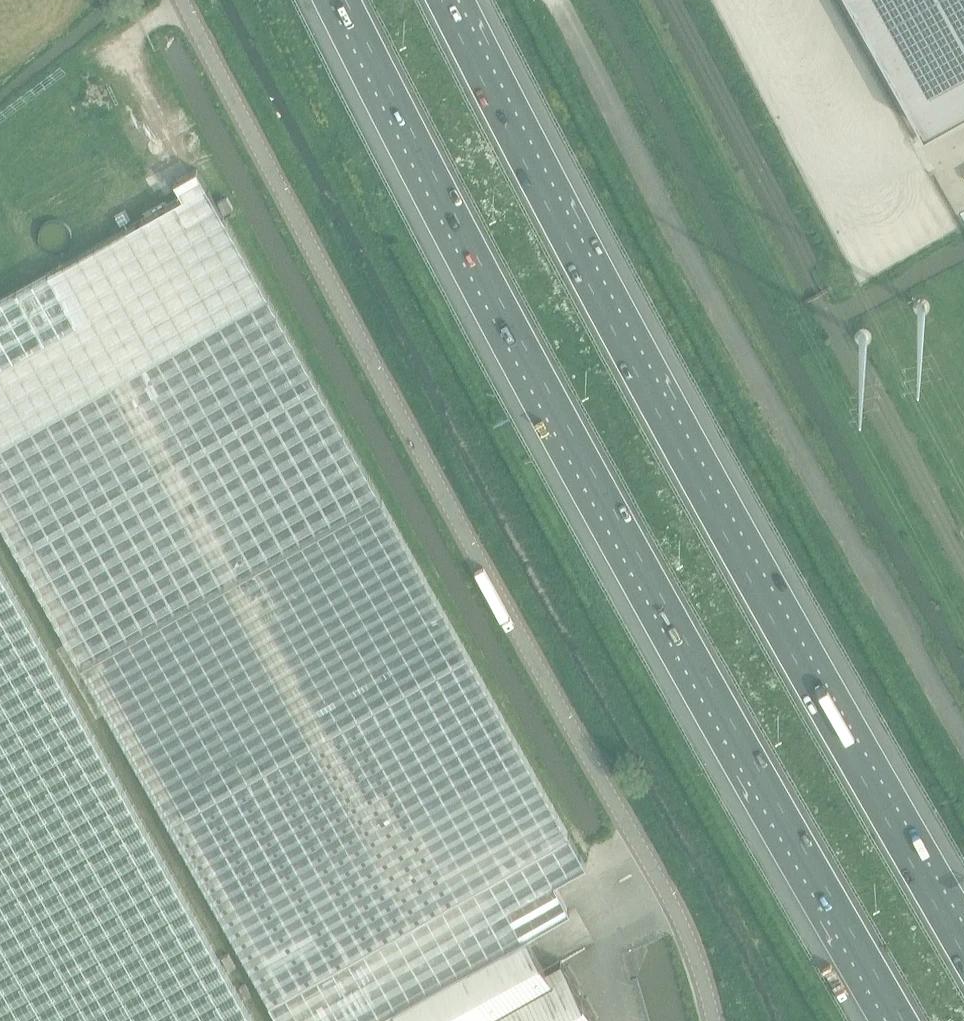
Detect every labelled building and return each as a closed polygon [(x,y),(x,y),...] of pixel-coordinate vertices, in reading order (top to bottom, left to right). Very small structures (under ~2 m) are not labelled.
[(924,129),(963,107),(963,0),(852,0),(924,129)] [(178,181),(185,197),(0,301),(0,503),(296,1020),(368,1020),(395,1006),(404,1020),(608,1020),(613,1018),(575,954),(533,978),(513,944),(555,919),(540,893),(587,866),(198,170),(178,181)] [(219,203),(225,215),(234,210),(228,199),(219,203)] [(917,307),(918,308),(918,309),(918,310),(919,310),(919,311),(920,311),(921,311),(922,311),(923,311),(924,311),(924,310),(925,310),(925,309),(926,308),(926,307),(926,306),(925,306),(925,305),(925,304),(924,304),(923,304),(923,303),(922,303),(921,303),(920,303),(920,304),(919,304),(919,305),(918,305),(918,306),(918,307),(917,307)] [(859,337),(859,338),(859,339),(859,340),(860,340),(860,341),(861,341),(861,342),(862,342),(863,342),(864,342),(865,342),(866,342),(866,341),(867,341),(867,340),(868,340),(868,339),(868,338),(868,337),(868,336),(867,336),(867,335),(867,334),(866,334),(865,334),(865,333),(864,333),(863,333),(862,333),(862,334),(861,334),(860,334),(860,335),(859,336),(859,337)] [(0,567),(0,1020),(255,1020),(0,567)] [(368,1020),(404,1020),(395,1006),(368,1020)]
